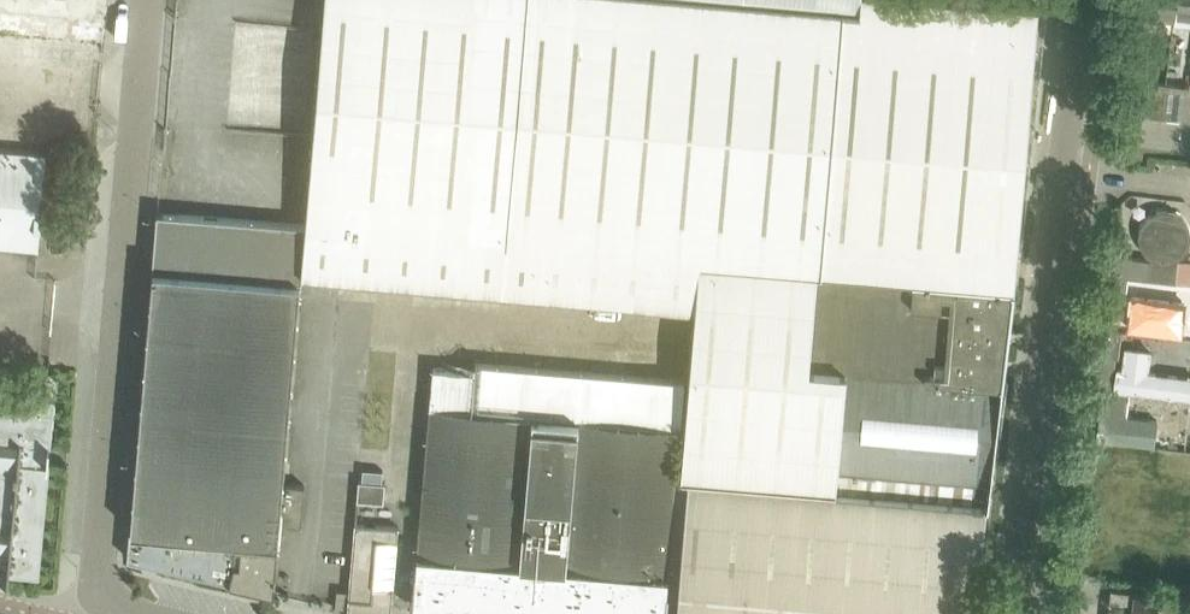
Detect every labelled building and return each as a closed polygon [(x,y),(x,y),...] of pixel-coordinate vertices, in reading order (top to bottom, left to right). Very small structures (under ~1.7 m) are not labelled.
[(110,37),(112,0),(0,0),(0,30),(110,37)] [(691,304),(694,259),(819,269),(1013,285),(1037,3),(1000,0),(860,0),(859,8),(764,0),(325,0),(306,223),(301,273),(691,304)] [(860,0),(764,0),(859,8),(860,0)] [(1173,17),(1175,0),(1149,0),(1149,5),(1148,14),(1173,17)] [(1173,17),(1172,23),(1189,25),(1189,0),(1175,0),(1173,17)] [(1141,79),(1141,80),(1137,113),(1154,115),(1158,81),(1141,79)] [(1154,115),(1168,117),(1172,83),(1158,81),(1154,115)] [(1168,117),(1182,118),(1186,85),(1172,83),(1168,117)] [(41,210),(46,151),(0,147),(0,245),(38,248),(40,225),(41,210)] [(152,268),(130,528),(127,557),(273,591),(279,521),(301,523),(305,484),(283,482),(301,273),(306,223),(157,211),(152,268)] [(1189,281),(1189,258),(1180,256),(1177,279),(1189,281)] [(677,474),(690,475),(837,486),(847,367),(810,364),(819,269),(694,259),(691,304),(684,376),(677,474)] [(1013,288),(1013,285),(819,269),(810,364),(847,367),(1002,381),(1002,379),(1003,377),(1003,376),(1008,332),(1011,307),(1013,288)] [(1128,275),(1113,273),(1110,298),(1124,300),(1128,275)] [(1189,330),(1189,289),(1133,288),(1132,329),(1189,330)] [(1118,356),(1121,330),(1117,330),(1107,329),(1104,354),(1118,356)] [(1114,390),(1189,400),(1189,377),(1150,372),(1153,351),(1127,348),(1124,369),(1117,368),(1114,390)] [(419,527),(416,567),(414,567),(411,603),(501,611),(503,611),(504,607),(509,608),(508,613),(523,613),(524,609),(529,609),(529,613),(538,613),(666,613),(669,613),(678,613),(690,475),(677,474),(684,376),(477,358),(476,367),(433,363),(419,527)] [(847,367),(837,486),(986,498),(1002,381),(847,367)] [(8,583),(8,582),(9,569),(39,572),(50,461),(48,461),(49,441),(51,441),(55,397),(56,387),(57,374),(48,373),(38,372),(36,385),(35,393),(30,392),(30,393),(0,391),(0,582),(8,583)] [(1153,444),(1156,420),(1100,413),(1097,437),(1153,444)] [(1167,447),(1189,450),(1189,436),(1169,433),(1167,447)] [(986,498),(837,486),(690,475),(678,613),(669,613),(976,613),(986,498)] [(361,476),(359,499),(383,501),(385,478),(361,476)] [(347,613),(391,613),(393,586),(397,540),(398,525),(355,521),(347,613)] [(1111,588),(1109,602),(1133,605),(1132,613),(1185,613),(1187,598),(1111,588)] [(339,589),(337,603),(346,605),(348,591),(339,589)]
